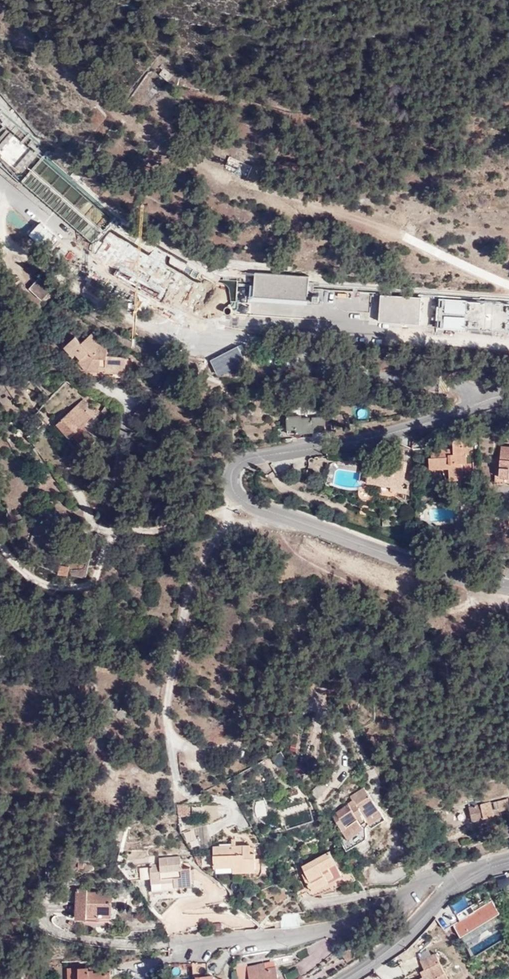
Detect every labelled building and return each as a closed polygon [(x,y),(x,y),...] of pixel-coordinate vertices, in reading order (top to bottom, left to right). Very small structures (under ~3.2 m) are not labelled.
[(168,81),(173,76),(164,68),(159,73),(162,75),(156,82),(161,85),(166,79),(168,81)] [(450,295),(319,286),(245,282),(244,278),(220,277),(197,264),(118,219),(38,148),(40,147),(19,129),(15,133),(7,126),(0,117),(0,132),(4,128),(6,131),(0,138),(0,152),(23,173),(25,171),(30,176),(24,182),(96,245),(114,223),(115,224),(101,249),(214,313),(217,288),(216,286),(218,283),(220,280),(240,281),(239,311),(239,315),(462,329),(450,295)] [(42,299),(52,289),(40,278),(30,288),(42,299)] [(220,280),(218,283),(225,284),(228,287),(229,290),(230,295),(231,298),(231,302),(232,306),(233,311),(239,311),(240,281),(220,280)] [(450,295),(462,329),(508,332),(508,298),(450,295)] [(87,368),(99,369),(100,366),(112,367),(112,370),(124,371),(125,355),(106,354),(107,344),(100,343),(91,333),(81,343),(75,336),(64,346),(72,355),(75,352),(80,359),(87,368)] [(245,358),(251,355),(246,347),(241,350),(245,358)] [(218,372),(235,363),(230,354),(213,362),(218,372)] [(83,399),(68,413),(81,428),(83,426),(88,421),(96,413),(83,399)] [(81,428),(68,413),(57,424),(69,438),(72,435),(86,449),(96,440),(83,426),(81,428)] [(297,427),(297,432),(324,431),(323,416),(312,417),(301,418),(301,415),(287,416),(287,428),(297,427)] [(463,445),(469,445),(468,436),(453,437),(453,449),(453,450),(448,451),(448,449),(432,450),(433,457),(429,457),(430,469),(449,468),(450,476),(464,475),(470,474),(474,472),(475,470),(474,462),(467,463),(466,454),(466,453),(464,453),(463,445)] [(508,484),(508,447),(501,446),(498,483),(508,484)] [(360,480),(391,486),(392,483),(366,478),(368,464),(362,463),(360,475),(360,479),(360,480)] [(60,563),(59,572),(68,573),(69,565),(60,563)] [(317,797),(328,787),(322,781),(311,791),(317,797)] [(351,807),(369,795),(364,787),(350,796),(353,800),(349,803),(351,807)] [(373,814),(379,808),(369,794),(369,795),(351,807),(349,803),(336,812),(341,819),(337,822),(346,836),(353,831),(355,833),(364,827),(360,821),(364,817),(366,820),(373,815),(373,814)] [(473,820),(493,814),(490,802),(483,803),(482,798),(468,802),(473,820)] [(508,808),(508,806),(507,798),(498,801),(500,810),(508,808)] [(383,813),(379,808),(373,814),(373,815),(366,820),(369,823),(383,813)] [(237,844),(232,844),(213,845),(214,865),(217,866),(217,869),(234,869),(234,870),(256,870),(255,852),(251,852),(251,844),(237,844)] [(310,887),(340,871),(329,850),(303,865),(307,871),(309,875),(304,877),(310,887)] [(161,864),(181,863),(180,852),(160,853),(161,864)] [(192,885),(191,868),(182,868),(181,863),(161,864),(151,865),(152,885),(163,885),(163,881),(175,880),(175,884),(176,886),(192,885)] [(342,874),(340,871),(310,887),(311,890),(342,874)] [(297,891),(306,886),(299,872),(290,876),(297,891)] [(76,888),(76,902),(100,892),(87,891),(87,888),(76,888)] [(100,892),(76,902),(75,912),(111,913),(112,892),(100,892)] [(460,936),(499,912),(492,900),(453,924),(460,936)] [(279,914),(280,928),(290,928),(300,926),(298,911),(279,914)] [(347,961),(360,953),(354,945),(342,953),(347,961)] [(441,968),(435,954),(420,961),(423,969),(430,966),(433,971),(421,976),(414,978),(446,978),(442,971),(435,974),(434,971),(441,968)] [(207,962),(193,962),(194,976),(196,976),(196,978),(213,978),(213,974),(208,975),(207,962)] [(258,964),(248,966),(250,978),(278,978),(276,966),(266,968),(259,969),(258,964)] [(430,966),(423,969),(419,971),(421,976),(433,971),(430,966)] [(110,972),(93,973),(93,967),(68,968),(69,978),(111,978),(110,972)]
